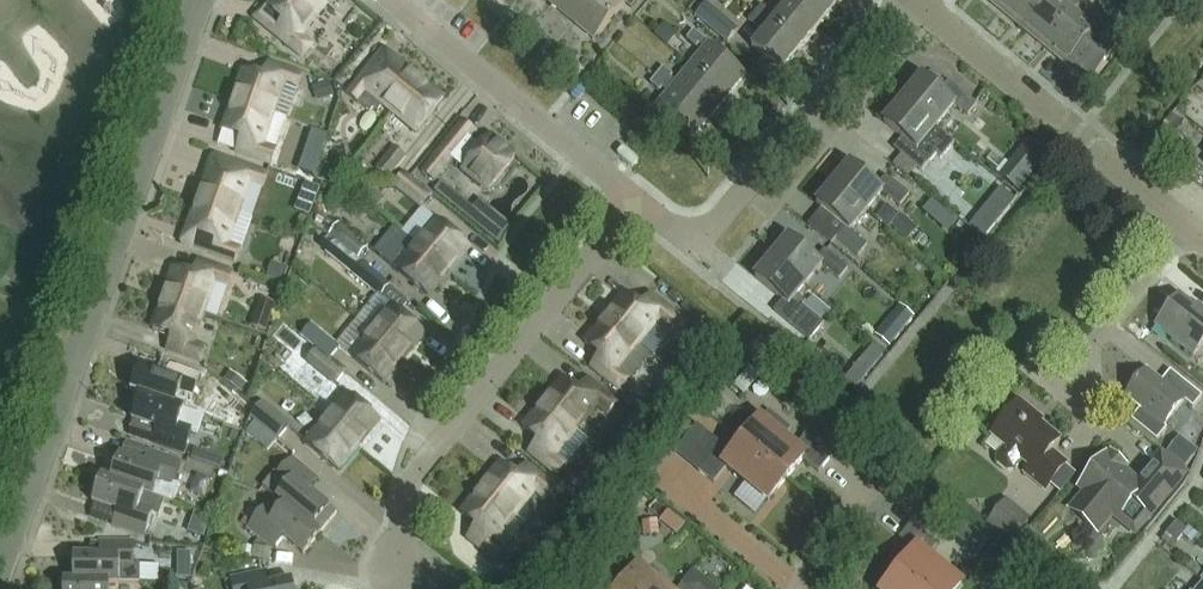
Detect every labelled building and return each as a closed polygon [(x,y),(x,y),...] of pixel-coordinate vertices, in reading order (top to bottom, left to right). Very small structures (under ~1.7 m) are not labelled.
[(301,56),(311,43),(300,34),(325,4),(321,0),(272,0),(266,7),(282,21),(273,33),(301,56)] [(548,4),(571,22),(589,0),(551,0),(548,4)] [(571,22),(593,40),(624,2),(622,0),(589,0),(571,22)] [(837,6),(830,0),(791,0),(789,3),(819,28),(837,6)] [(1001,12),(1011,0),(987,0),(1001,12)] [(1001,12),(1023,30),(1048,0),(1011,0),(1001,12)] [(1023,30),(1046,49),(1074,15),(1086,0),(1072,0),(1065,8),(1055,0),(1048,0),(1023,30)] [(695,16),(715,32),(726,42),(737,29),(706,3),(695,16)] [(800,50),(819,28),(789,3),(777,17),(762,5),(755,13),(796,47),(800,50)] [(1074,15),(1046,49),(1068,67),(1109,17),(1101,11),(1088,26),(1074,15)] [(800,50),(796,47),(755,13),(749,21),(763,33),(751,47),(782,72),(800,50)] [(1109,17),(1068,67),(1090,85),(1118,51),(1104,39),(1117,24),(1109,17)] [(665,44),(674,33),(665,25),(656,36),(665,44)] [(694,31),(686,40),(701,53),(690,67),(727,97),(746,74),(694,31)] [(393,111),(418,80),(392,59),(380,74),(370,66),(345,94),(370,114),(373,109),(378,113),(384,104),(393,111)] [(296,90),(301,74),(267,63),(262,77),(243,71),(232,102),(272,115),(282,86),(296,90)] [(333,80),(341,69),(333,63),(326,74),(333,80)] [(663,68),(656,76),(709,119),(727,97),(690,67),(678,81),(663,68)] [(656,76),(650,84),(665,96),(653,111),(690,142),(709,119),(656,76)] [(969,116),(978,106),(955,87),(946,97),(922,78),(903,101),(936,128),(955,105),(969,116)] [(417,131),(443,100),(418,80),(393,111),(417,131)] [(332,99),(328,85),(317,88),(322,102),(332,99)] [(955,144),(936,128),(903,101),(884,124),(908,143),(899,153),(922,172),(937,154),(942,159),(955,144)] [(232,102),(222,132),(240,138),(236,153),(272,165),(287,121),(272,115),(232,102)] [(1175,150),(1190,132),(1172,117),(1157,134),(1175,150)] [(488,189),(513,158),(488,137),(479,147),(469,139),(474,132),(462,121),(421,171),(433,181),(451,159),(488,189)] [(394,148),(376,170),(388,180),(406,158),(394,148)] [(1190,159),(1202,170),(1202,156),(1196,151),(1190,159)] [(1015,158),(1001,175),(1019,190),(1033,173),(1015,158)] [(261,190),(267,175),(232,163),(227,176),(208,170),(198,200),(238,215),(248,185),(261,190)] [(900,207),(909,196),(886,177),(878,187),(850,165),(833,185),(866,212),(883,192),(900,207)] [(421,207),(430,195),(403,173),(393,184),(421,207)] [(451,194),(440,185),(434,193),(444,201),(451,194)] [(850,232),(866,212),(833,185),(817,205),(844,228),(835,238),(858,257),(867,246),(850,232)] [(317,201),(320,191),(306,186),(302,195),(317,201)] [(227,245),(238,215),(198,200),(187,231),(206,238),(201,252),(236,264),(241,250),(227,245)] [(447,271),(468,246),(436,220),(415,244),(447,271)] [(908,242),(918,232),(907,222),(898,233),(908,242)] [(357,258),(366,247),(338,224),(329,234),(337,241),(357,258)] [(447,271),(415,244),(396,228),(375,254),(427,296),(447,271)] [(839,280),(848,270),(825,251),(816,261),(789,238),(772,259),(805,286),(822,266),(839,280)] [(391,288),(392,286),(357,258),(337,241),(326,254),(382,299),(391,288)] [(811,342),(825,326),(803,307),(806,304),(797,296),(805,286),(772,259),(755,279),(783,301),(774,312),(811,342)] [(281,261),(274,273),(290,283),(297,271),(281,261)] [(227,289),(232,275),(197,262),(193,275),(174,269),(163,300),(204,314),(214,284),(227,289)] [(391,288),(382,299),(391,307),(370,332),(402,358),(423,333),(400,315),(410,303),(391,288)] [(670,329),(680,317),(652,294),(642,306),(626,293),(606,318),(638,344),(658,319),(670,329)] [(1202,344),(1202,317),(1180,298),(1157,326),(1194,356),(1202,344)] [(193,344),(204,314),(163,300),(152,330),(171,337),(166,351),(202,363),(207,349),(193,344)] [(265,300),(257,323),(255,327),(267,331),(276,304),(265,300)] [(619,368),(638,344),(606,318),(586,343),(600,355),(591,366),(620,390),(630,377),(619,368)] [(902,334),(890,324),(888,322),(876,337),(889,348),(902,334)] [(316,349),(329,360),(338,348),(310,324),(300,336),(316,349)] [(382,383),(402,358),(370,332),(349,357),(382,383)] [(772,348),(761,339),(752,350),(763,359),(772,348)] [(855,391),(884,355),(873,346),(844,382),(855,391)] [(343,371),(329,360),(316,349),(306,362),(333,384),(343,371)] [(194,397),(202,374),(170,362),(165,376),(140,368),(132,393),(141,396),(175,408),(176,407),(181,393),(194,397)] [(1125,397),(1141,409),(1132,421),(1157,441),(1167,429),(1164,427),(1184,402),(1193,409),(1202,397),(1178,377),(1169,389),(1147,371),(1125,397)] [(607,415),(617,402),(588,379),(579,390),(563,378),(544,402),(577,429),(596,406),(607,415)] [(358,445),(378,421),(346,395),(326,419),(358,445)] [(205,417),(176,407),(175,408),(141,396),(132,420),(156,429),(151,443),(184,454),(193,430),(199,433),(205,417)] [(278,439),(289,425),(262,402),(251,416),(278,439)] [(556,455),(577,429),(544,402),(523,428),(538,440),(528,452),(557,475),(567,464),(556,455)] [(1045,489),(1065,465),(1050,452),(1059,442),(1033,419),(1035,416),(1019,403),(991,435),(1006,447),(997,457),(998,465),(1008,473),(1015,472),(1024,462),(1028,466),(1024,471),(1045,489)] [(830,460),(813,447),(826,431),(816,422),(803,438),(804,439),(795,450),(784,441),(792,431),(769,412),(761,422),(743,443),(741,442),(788,481),(787,479),(802,460),(818,474),(830,460)] [(337,470),(358,445),(326,419),(305,444),(337,470)] [(721,445),(698,473),(699,474),(700,473),(714,484),(727,468),(768,502),(786,480),(787,482),(788,481),(741,442),(740,443),(742,444),(732,456),(721,447),(722,446),(721,445)] [(1195,457),(1176,442),(1167,453),(1186,468),(1195,457)] [(119,457),(110,481),(110,482),(144,494),(174,504),(180,487),(173,485),(182,462),(149,450),(143,465),(119,457)] [(1130,537),(1139,526),(1165,495),(1182,475),(1160,457),(1137,484),(1120,469),(1124,465),(1112,454),(1108,459),(1106,457),(1081,487),(1078,491),(1081,494),(1066,512),(1098,538),(1112,521),(1130,537)] [(313,528),(329,507),(309,491),(318,479),(292,458),(277,477),(288,486),(277,499),(286,506),(313,528)] [(546,499),(555,487),(527,464),(518,475),(502,463),(481,488),(514,516),(535,490),(546,499)] [(110,482),(110,481),(101,478),(92,504),(116,512),(112,525),(145,536),(153,513),(139,508),(144,494),(110,482)] [(494,541),(514,516),(481,488),(461,513),(477,526),(467,538),(495,561),(505,549),(494,541)] [(1012,545),(1032,521),(1008,501),(988,525),(1012,545)] [(320,534),(313,528),(286,506),(275,518),(264,509),(248,528),(275,550),(284,539),(303,555),(320,534)] [(964,545),(975,531),(965,522),(954,537),(964,545)] [(659,534),(657,523),(643,524),(644,536),(659,534)] [(919,588),(959,588),(961,586),(927,558),(936,547),(937,548),(938,547),(910,524),(909,525),(910,526),(899,540),(915,553),(900,572),(898,570),(897,571),(919,588)] [(1176,544),(1186,532),(1176,524),(1166,535),(1176,544)] [(1037,574),(1055,552),(1028,529),(1010,551),(1037,574)] [(135,567),(135,541),(100,541),(100,556),(75,556),(74,581),(74,582),(111,584),(141,584),(141,567),(135,567)] [(639,570),(623,588),(662,588),(639,570)] [(293,581),(268,586),(265,571),(231,578),(233,588),(294,588),(293,581)] [(897,571),(897,572),(899,573),(885,588),(919,588),(897,571)]
